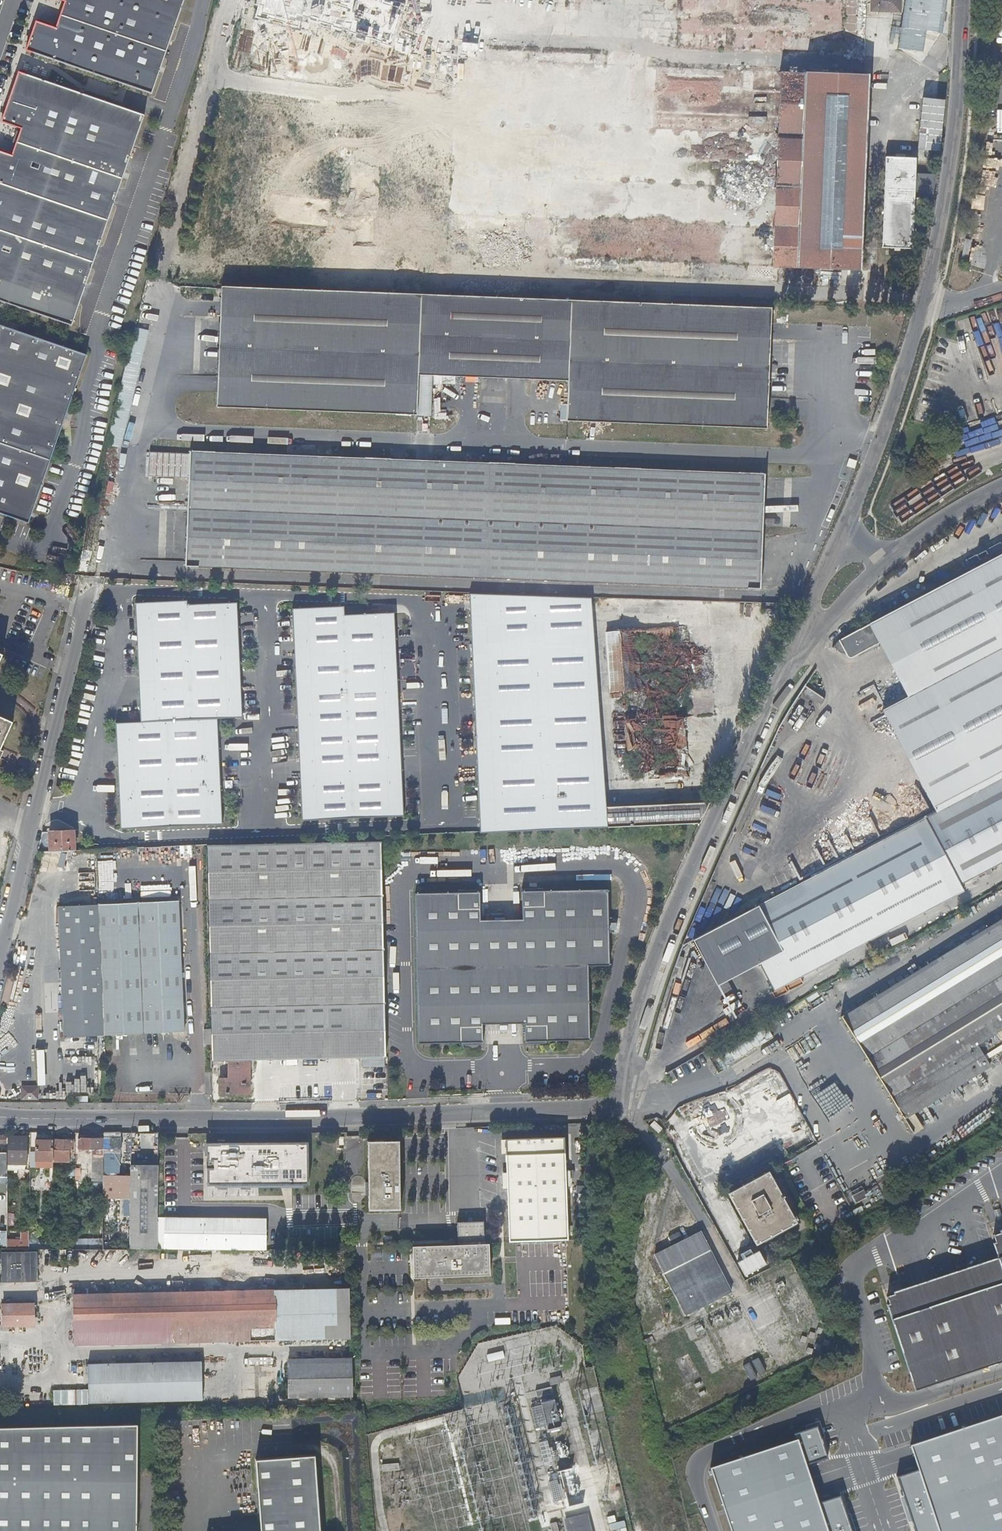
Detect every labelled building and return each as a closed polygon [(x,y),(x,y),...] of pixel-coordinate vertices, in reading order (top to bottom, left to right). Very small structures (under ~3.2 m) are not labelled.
[(65,1),(56,27),(36,20),(25,50),(152,93),(184,0),(63,0),(65,1)] [(458,21),(463,0),(362,0),(458,21)] [(859,54),(860,0),(684,0),(682,50),(794,53),(794,52),(859,54)] [(870,12),(900,13),(901,0),(871,0),(870,12)] [(903,51),(929,54),(932,33),(947,35),(951,0),(910,0),(903,51)] [(73,325),(144,114),(18,71),(2,121),(22,128),(12,155),(0,151),(0,300),(73,325)] [(867,77),(817,74),(780,71),(773,268),(807,268),(858,271),(867,77)] [(946,157),(950,101),(924,99),(920,155),(946,157)] [(913,196),(930,196),(934,173),(913,173),(913,158),(884,157),(881,247),(911,248),(913,196)] [(770,304),(220,282),(214,408),(415,416),(416,375),(565,381),(564,422),(765,430),(770,304)] [(0,324),(0,513),(29,523),(87,354),(0,324)] [(763,473),(188,451),(188,453),(146,452),(145,477),(186,478),(183,565),(758,588),(763,473)] [(834,645),(838,649),(842,647),(847,657),(850,659),(879,644),(898,681),(876,693),(913,765),(910,766),(935,810),(1001,775),(1001,553),(958,576),(956,577),(959,583),(872,628),(869,623),(863,627),(851,633),(838,639),(834,645)] [(606,831),(589,600),(539,598),(467,599),(469,640),(479,836),(606,831)] [(117,726),(121,831),(159,830),(221,827),(217,722),(241,720),(237,605),(189,607),(189,603),(137,606),(141,725),(117,726)] [(343,611),(291,613),(292,648),(295,712),(300,824),(364,822),(403,820),(398,718),(393,618),(344,620),(343,611)] [(683,717),(714,715),(708,623),(605,630),(609,692),(621,691),(627,781),(687,777),(683,717)] [(0,719),(0,752),(12,724),(0,719)] [(735,914),(760,962),(774,988),(962,889),(959,884),(983,871),(985,876),(991,872),(989,868),(1001,861),(1001,775),(935,810),(880,839),(812,874),(769,897),(735,914)] [(605,807),(606,827),(697,823),(706,802),(605,807)] [(9,834),(0,832),(0,846),(6,847),(9,834)] [(50,835),(50,854),(75,853),(75,835),(50,835)] [(383,1060),(379,846),(357,846),(207,849),(213,1064),(361,1061),(361,1071),(383,1070),(383,1060)] [(413,897),(416,1047),(459,1046),(460,1048),(481,1048),(480,1028),(522,1027),(523,1047),(544,1046),(544,1044),(587,1043),(586,969),(607,969),(605,893),(541,894),(541,892),(519,892),(520,923),(478,924),(478,893),(456,894),(456,896),(413,897)] [(178,903),(57,908),(64,1038),(183,1033),(178,903)] [(760,962),(735,914),(690,937),(715,985),(760,962)] [(977,1073),(986,1068),(980,1058),(1001,1045),(1001,1046),(1001,919),(995,923),(880,994),(840,1019),(861,1054),(901,1119),(977,1073)] [(731,1048),(737,1059),(773,1037),(766,1027),(731,1048)] [(213,1064),(211,1064),(211,1076),(211,1081),(220,1081),(229,1081),(229,1064),(213,1064)] [(249,1064),(229,1064),(229,1081),(220,1081),(220,1096),(249,1096),(249,1064)] [(756,1076),(763,1085),(775,1077),(768,1068),(756,1076)] [(986,1087),(977,1073),(901,1119),(909,1133),(986,1087)] [(102,1141),(102,1151),(120,1151),(120,1135),(103,1135),(102,1141)] [(157,1164),(157,1135),(130,1135),(129,1177),(128,1250),(156,1251),(156,1250),(156,1220),(157,1164)] [(157,1135),(157,1164),(171,1164),(172,1135),(157,1135)] [(217,1135),(217,1145),(258,1145),(258,1135),(217,1135)] [(562,1139),(503,1141),(507,1244),(565,1242),(562,1139)] [(25,1140),(7,1140),(7,1166),(25,1166),(25,1140)] [(102,1151),(102,1141),(78,1141),(78,1150),(90,1150),(90,1156),(91,1156),(91,1176),(102,1176),(102,1151)] [(52,1163),(53,1143),(35,1143),(35,1152),(30,1152),(30,1168),(52,1169),(52,1163)] [(73,1143),(53,1143),(52,1163),(67,1163),(67,1152),(73,1152),(73,1143)] [(398,1144),(365,1145),(367,1213),(398,1213),(398,1144)] [(165,1220),(156,1220),(156,1250),(264,1250),(264,1213),(258,1213),(258,1145),(217,1145),(217,1213),(217,1220),(165,1220)] [(766,1173),(726,1195),(754,1245),(794,1225),(766,1173)] [(129,1177),(102,1177),(101,1250),(128,1250),(129,1177)] [(480,1224),(455,1225),(455,1245),(481,1244),(480,1224)] [(7,1247),(29,1246),(29,1229),(20,1229),(20,1238),(7,1238),(7,1247)] [(885,1315),(891,1331),(911,1392),(1001,1361),(1001,1229),(994,1232),(995,1234),(988,1237),(990,1244),(988,1245),(994,1262),(963,1273),(899,1294),(898,1290),(888,1293),(889,1295),(882,1298),(885,1305),(882,1306),(885,1315)] [(653,1255),(685,1318),(733,1294),(702,1231),(653,1255)] [(79,1239),(79,1245),(89,1244),(89,1249),(98,1249),(98,1238),(79,1239)] [(486,1246),(410,1248),(411,1278),(487,1277),(486,1246)] [(729,1254),(740,1275),(760,1264),(752,1249),(745,1252),(743,1248),(729,1254)] [(39,1282),(38,1251),(2,1251),(3,1282),(39,1282)] [(245,1294),(72,1298),(73,1347),(159,1346),(159,1333),(173,1333),(173,1345),(209,1345),(210,1339),(222,1339),(222,1344),(274,1343),(274,1330),(299,1330),(299,1342),(348,1341),(346,1267),(245,1269),(245,1294)] [(0,1306),(0,1312),(0,1319),(1,1319),(1,1326),(0,1326),(0,1364),(32,1364),(32,1351),(9,1351),(9,1326),(33,1325),(33,1305),(0,1306)] [(652,1336),(644,1341),(645,1346),(650,1344),(651,1346),(656,1343),(652,1336)] [(503,1350),(487,1354),(488,1361),(505,1357),(503,1350)] [(766,1372),(758,1358),(751,1361),(758,1375),(766,1372)] [(347,1360),(284,1362),(286,1399),(299,1399),(425,1394),(441,1393),(450,1393),(450,1368),(347,1371),(347,1360)] [(757,1376),(749,1362),(743,1366),(750,1380),(757,1376)] [(222,1364),(74,1367),(75,1404),(223,1401),(222,1364)] [(560,1375),(549,1378),(551,1384),(562,1382),(560,1375)] [(282,1381),(271,1381),(271,1401),(282,1400),(282,1381)] [(551,1386),(535,1390),(537,1396),(553,1392),(551,1386)] [(441,1400),(441,1393),(425,1394),(426,1403),(441,1400)] [(425,1394),(299,1399),(300,1407),(417,1405),(426,1403),(425,1394)] [(565,1427),(560,1399),(532,1404),(537,1432),(565,1427)] [(970,1421),(968,1410),(952,1413),(954,1422),(962,1420),(963,1423),(970,1421)] [(902,1444),(911,1469),(893,1477),(910,1530),(1001,1530),(1001,1415),(902,1444)] [(133,1427),(0,1430),(0,1530),(134,1530),(133,1427)] [(844,1499),(828,1504),(815,1462),(832,1455),(824,1427),(805,1433),(807,1438),(718,1468),(739,1530),(855,1530),(844,1499)] [(551,1439),(541,1442),(547,1463),(557,1460),(551,1439)] [(310,1457),(253,1461),(254,1530),(315,1530),(310,1457)] [(573,1477),(553,1478),(554,1501),(566,1501),(566,1492),(574,1492),(573,1477)] [(564,1520),(567,1530),(592,1530),(588,1514),(564,1520)] [(550,1523),(552,1530),(559,1530),(557,1522),(550,1523)]
